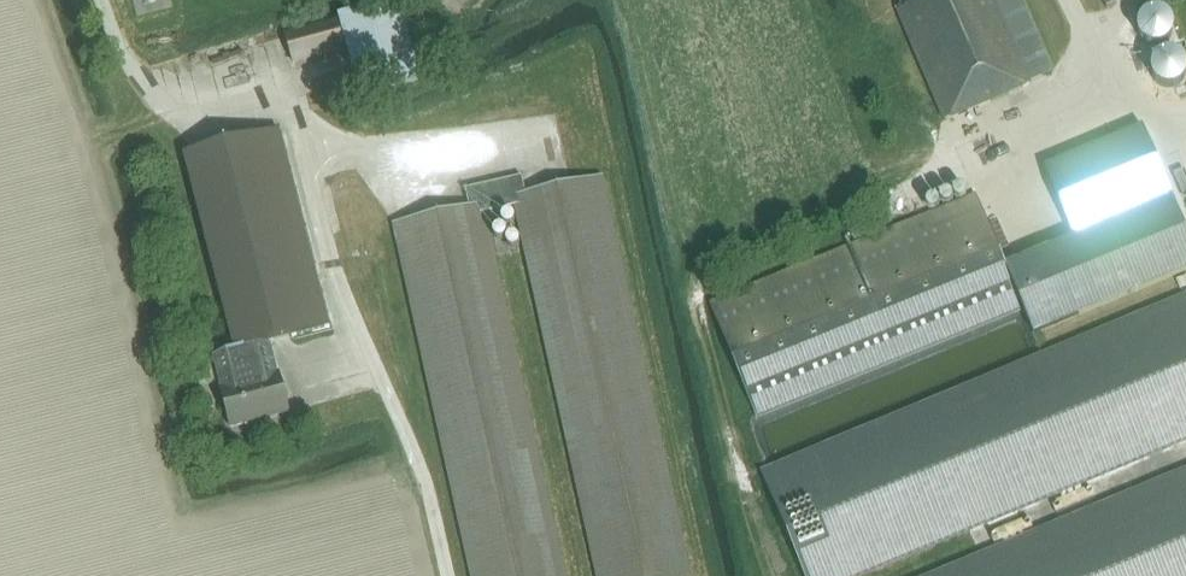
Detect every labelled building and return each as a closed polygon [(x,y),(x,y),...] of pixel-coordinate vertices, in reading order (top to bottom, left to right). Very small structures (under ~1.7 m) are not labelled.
[(1030,84),(993,0),(900,0),(902,6),(897,8),(936,99),(919,106),(929,128),(1030,86),(1029,84),(1030,84)] [(1130,0),(1104,0),(1107,9),(1130,0)] [(361,96),(420,80),(399,1),(340,17),(361,96)] [(294,63),(344,49),(338,23),(287,36),(293,59),(294,63)] [(1022,311),(1033,336),(1079,316),(1185,272),(1185,229),(1172,195),(1143,127),(1045,168),(1075,238),(1005,268),(976,196),(712,304),(759,419),(1022,311)] [(185,155),(236,352),(214,357),(232,427),(289,412),(280,375),(273,376),(269,363),(274,361),(269,344),(331,328),(280,130),(185,155)] [(603,179),(603,178),(527,194),(523,177),(467,190),(471,207),(395,225),(396,226),(475,575),(567,575),(485,213),(518,206),(602,575),(693,575),(603,179)] [(349,201),(352,227),(387,223),(385,210),(393,209),(394,216),(418,214),(414,180),(366,186),(367,199),(349,201)] [(1185,441),(1185,298),(763,473),(805,575),(860,575),(1185,441)] [(935,575),(1185,575),(1185,472),(935,575)]
